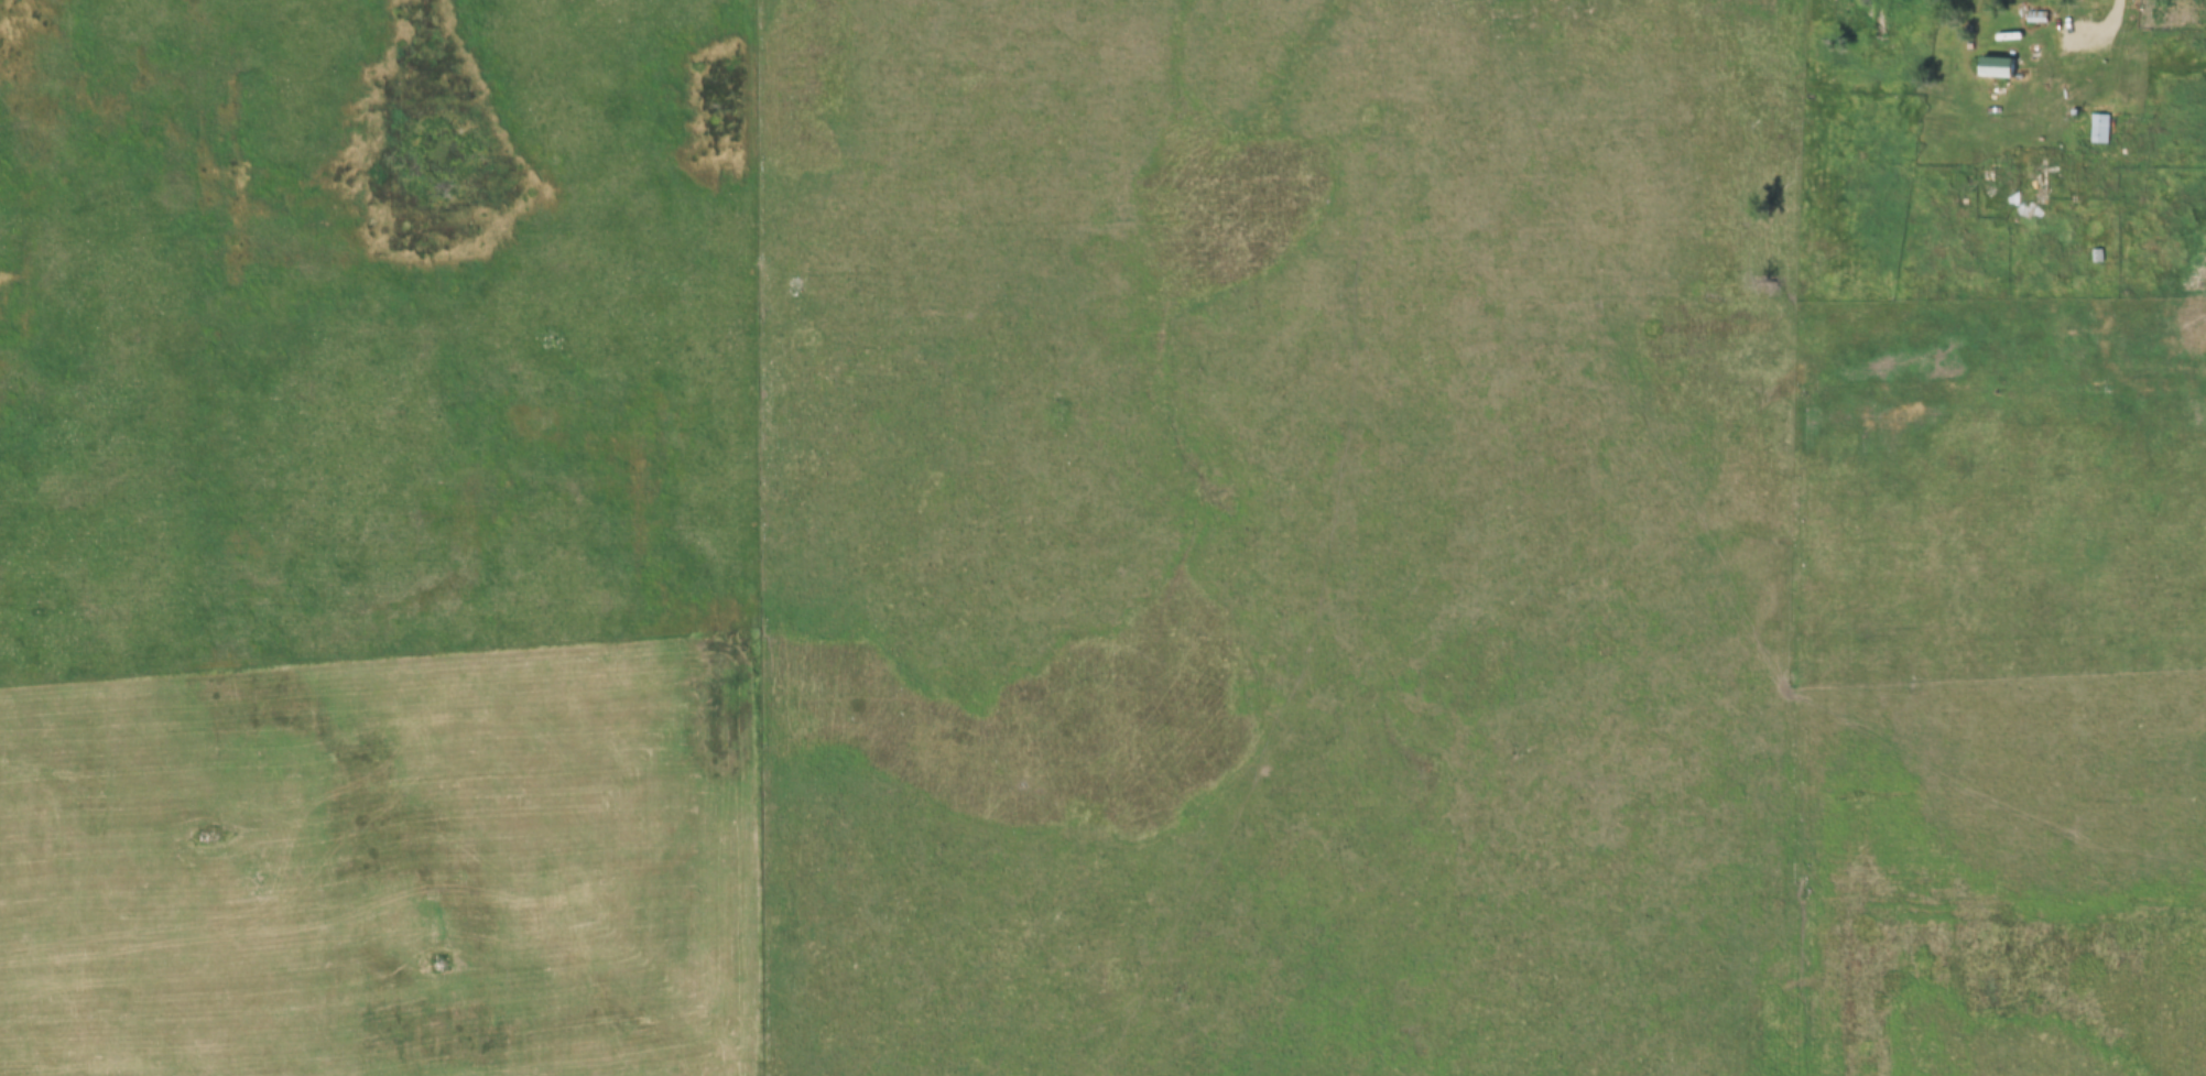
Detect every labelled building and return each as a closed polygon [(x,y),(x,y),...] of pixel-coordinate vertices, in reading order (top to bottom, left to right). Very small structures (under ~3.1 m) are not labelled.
[(2048,24),(2048,13),(2028,13),(2028,24),(2048,24)] [(2013,73),(2013,62),(1982,62),(1982,73),(2013,73)] [(2110,144),(2110,115),(2092,115),(2092,144),(2110,144)] [(2047,204),(2047,169),(2023,169),(2023,204),(2047,204)]
